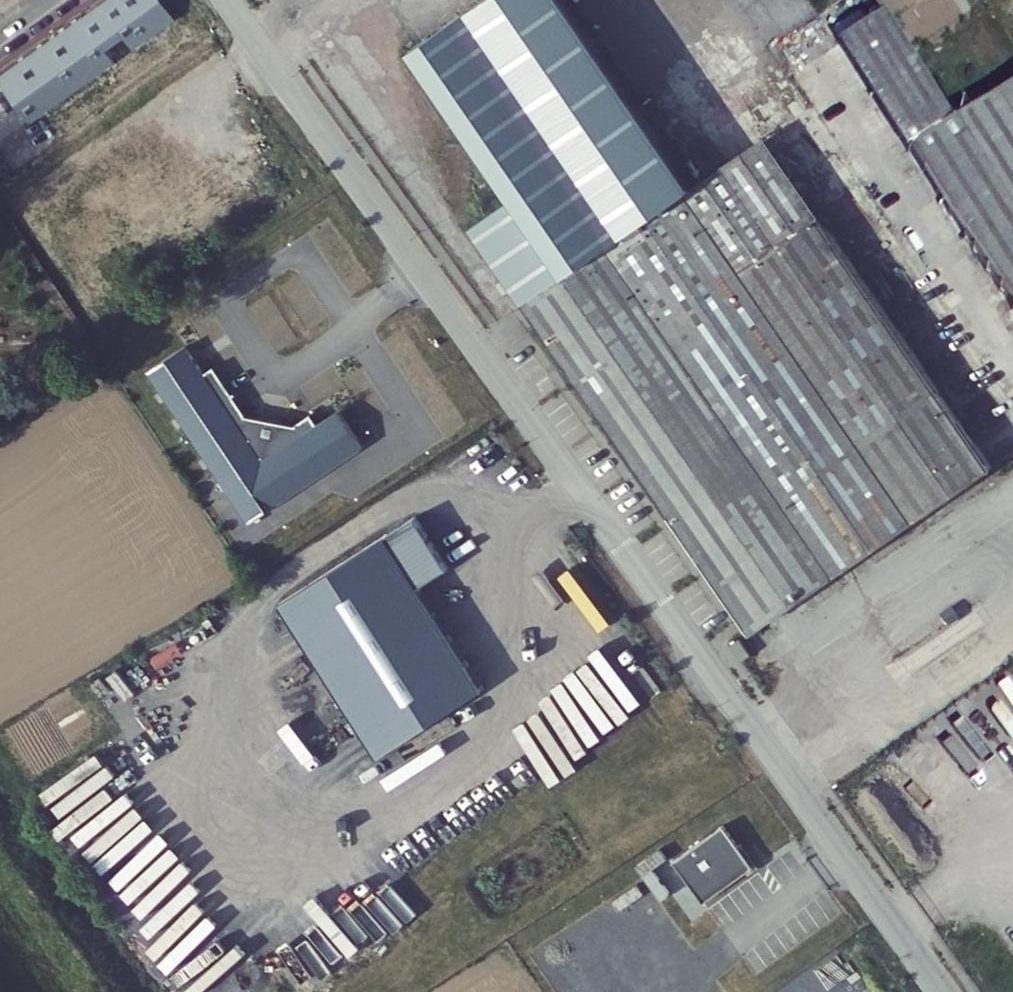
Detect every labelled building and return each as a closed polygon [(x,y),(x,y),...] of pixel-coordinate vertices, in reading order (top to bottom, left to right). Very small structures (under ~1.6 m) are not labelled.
[(0,77),(0,83),(30,125),(175,22),(160,0),(108,0),(0,77)] [(750,616),(986,453),(776,123),(682,186),(554,0),(472,0),(411,43),(514,189),(471,218),(750,616)] [(1012,305),(1012,84),(958,119),(886,10),(843,40),(1012,305)] [(186,355),(148,379),(255,544),(374,466),(349,427),(327,441),(320,431),(304,441),(246,423),(214,375),(204,381),(186,355)] [(265,599),(369,749),(471,680),(404,579),(433,560),(399,508),(265,599)] [(730,639),(743,657),(751,651),(739,633),(730,639)] [(724,825),(674,861),(704,902),(754,867),(724,825)]
